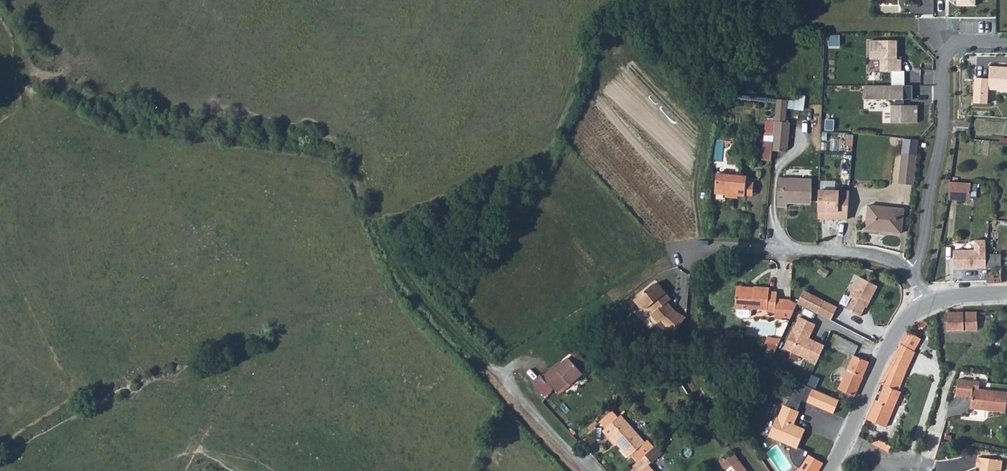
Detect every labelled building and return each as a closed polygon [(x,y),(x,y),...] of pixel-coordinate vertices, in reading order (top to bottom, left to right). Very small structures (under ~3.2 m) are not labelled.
[(897,41),(870,41),(870,60),(880,60),(880,71),(901,72),(901,60),(896,60),(897,41)] [(990,67),(989,78),(974,77),(973,103),(987,105),(988,89),(1006,91),(1006,68),(990,67)] [(912,86),(864,86),(864,100),(887,100),(892,105),(891,123),(917,123),(917,106),(903,106),(903,100),(912,100),(912,86)] [(779,115),(777,129),(776,147),(788,148),(792,144),(794,118),(789,118),(792,95),(789,95),(789,97),(781,96),(779,115)] [(779,115),(771,114),(770,114),(769,129),(777,129),(779,115)] [(898,179),(913,181),(915,169),(918,135),(902,133),(898,179)] [(815,176),(782,173),(780,202),(789,203),(790,199),(814,200),(815,176)] [(745,175),(730,175),(713,174),(711,195),(723,196),(723,199),(727,199),(736,200),(736,196),(744,197),(744,195),(745,184),(745,175)] [(951,176),(949,194),(972,194),(972,177),(951,176)] [(849,191),(820,190),(818,220),(847,221),(849,191)] [(904,205),(869,199),(864,224),(899,229),(904,205)] [(976,262),(976,249),(970,249),(970,246),(960,246),(960,252),(954,252),(954,263),(976,262)] [(987,248),(987,261),(1002,262),(1000,249),(987,248)] [(987,261),(988,277),(1004,276),(1002,262),(987,261)] [(858,319),(863,309),(861,308),(864,304),(865,305),(866,305),(875,289),(857,280),(846,299),(850,302),(845,312),(858,319)] [(655,284),(634,299),(640,308),(646,309),(650,306),(655,312),(651,315),(658,323),(661,321),(673,335),(686,318),(674,311),(668,302),(672,300),(660,285),(655,284)] [(779,311),(780,299),(780,291),(772,290),(772,287),(757,286),(756,289),(740,289),(739,309),(740,309),(740,314),(744,317),(751,317),(755,315),(755,310),(756,310),(756,308),(771,308),(771,311),(779,311)] [(804,290),(798,304),(801,306),(818,313),(825,299),(804,290)] [(818,313),(832,319),(838,306),(825,299),(818,313)] [(792,301),(792,300),(785,300),(784,320),(789,321),(798,304),(792,301)] [(947,331),(980,331),(979,313),(947,313),(947,331)] [(979,313),(980,331),(988,330),(988,313),(979,313)] [(817,324),(801,316),(786,348),(818,363),(826,345),(819,342),(818,343),(810,339),(811,338),(817,324)] [(918,324),(916,322),(911,328),(915,332),(920,327),(923,329),(927,325),(922,320),(918,324)] [(921,338),(908,332),(901,345),(892,361),(910,369),(916,353),(915,352),(921,338)] [(778,345),(768,343),(763,355),(772,359),(778,345)] [(574,361),(582,355),(577,347),(568,354),(574,361)] [(558,363),(555,360),(541,370),(554,387),(567,376),(569,379),(588,362),(582,355),(574,361),(568,354),(563,359),(558,363)] [(859,383),(868,363),(853,356),(839,390),(854,397),(859,383)] [(667,361),(659,365),(663,374),(672,369),(667,361)] [(886,386),(900,391),(910,369),(892,361),(883,384),(886,386)] [(958,379),(957,395),(973,396),(972,408),(1006,411),(1006,408),(1006,391),(980,388),(981,381),(958,379)] [(876,401),(868,420),(887,427),(901,392),(900,391),(886,386),(879,402),(876,401)] [(813,389),(808,403),(834,414),(840,400),(813,389)] [(822,463),(805,456),(806,454),(798,451),(805,433),(794,428),(798,416),(796,415),(798,409),(786,404),(784,411),(782,410),(778,423),(776,422),(769,442),(788,449),(788,456),(789,461),(793,466),(796,469),(795,470),(817,470),(822,463)] [(612,408),(597,420),(603,426),(618,414),(612,408)] [(618,414),(603,426),(601,428),(612,442),(614,441),(626,455),(629,452),(635,459),(652,445),(646,438),(643,440),(619,413),(618,414)] [(889,453),(892,446),(880,441),(877,448),(889,453)] [(997,463),(1002,464),(1004,454),(978,450),(976,460),(980,461),(978,470),(976,470),(975,470),(996,470),(997,463)] [(738,451),(725,462),(730,467),(734,465),(738,470),(752,470),(738,451)] [(652,460),(638,470),(660,470),(652,460)]
